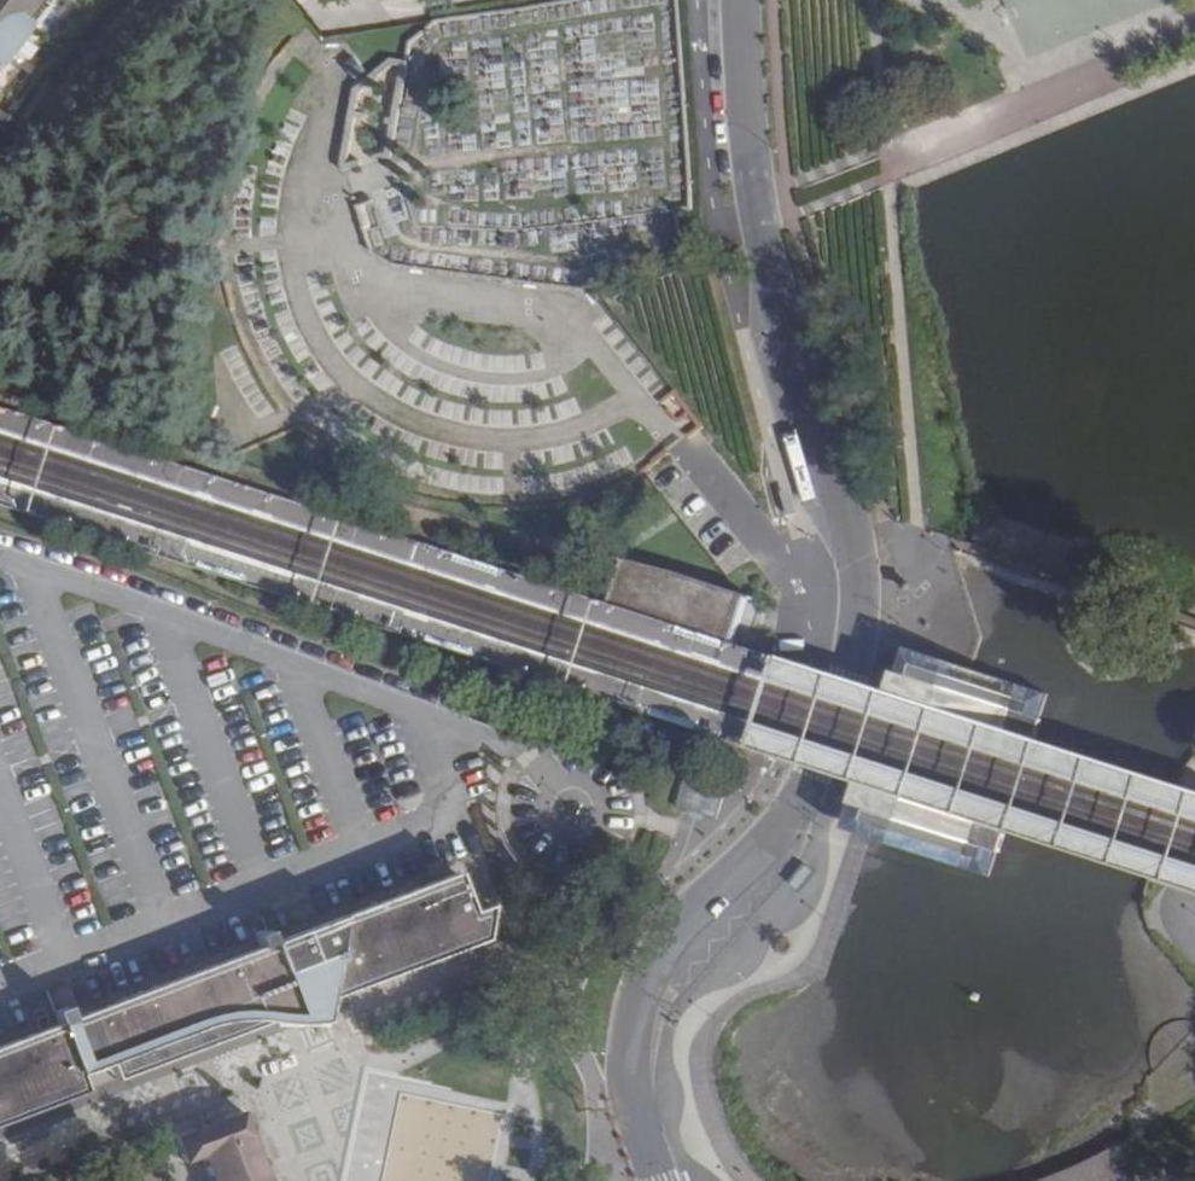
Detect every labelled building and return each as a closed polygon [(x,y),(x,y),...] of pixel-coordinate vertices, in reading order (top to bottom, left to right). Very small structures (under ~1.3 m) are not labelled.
[(28,23),(24,20),(38,0),(0,0),(0,64),(28,23)] [(800,512),(793,490),(782,493),(789,516),(800,512)] [(620,575),(610,604),(734,645),(742,620),(751,623),(754,615),(759,600),(671,574),(626,563),(620,575)] [(1041,719),(1038,718),(1045,696),(969,673),(907,654),(902,673),(896,671),(888,695),(881,718),(1026,765),(1033,743),(1041,719)] [(743,746),(847,782),(858,786),(885,794),(1004,832),(1176,886),(1194,892),(1194,796),(1033,743),(913,703),(888,695),(880,691),(805,667),(795,663),(772,656),(764,682),(761,690),(754,710),(751,721),(743,746)] [(852,806),(858,808),(847,840),(868,847),(987,879),(992,860),(994,853),(997,854),(1004,832),(1012,808),(867,760),(858,786),(852,806)] [(707,811),(719,814),(726,787),(692,778),(689,790),(685,806),(707,811)] [(809,865),(794,883),(802,890),(817,873),(809,865)] [(329,999),(470,945),(464,929),(445,880),(267,947),(263,938),(250,943),(253,953),(66,1024),(63,1014),(49,1019),(52,1029),(0,1048),(0,1124),(81,1093),(78,1084),(107,1073),(110,1082),(261,1024),(267,1026),(278,1028),(306,1028),(325,1026),(326,1022),(329,999)] [(479,923),(464,929),(470,945),(479,942),(479,923)] [(469,1163),(477,1164),(484,1115),(404,1105),(399,1141),(407,1142),(402,1180),(467,1180),(469,1163)] [(245,1114),(178,1137),(189,1167),(214,1159),(222,1180),(269,1180),(245,1114)]
